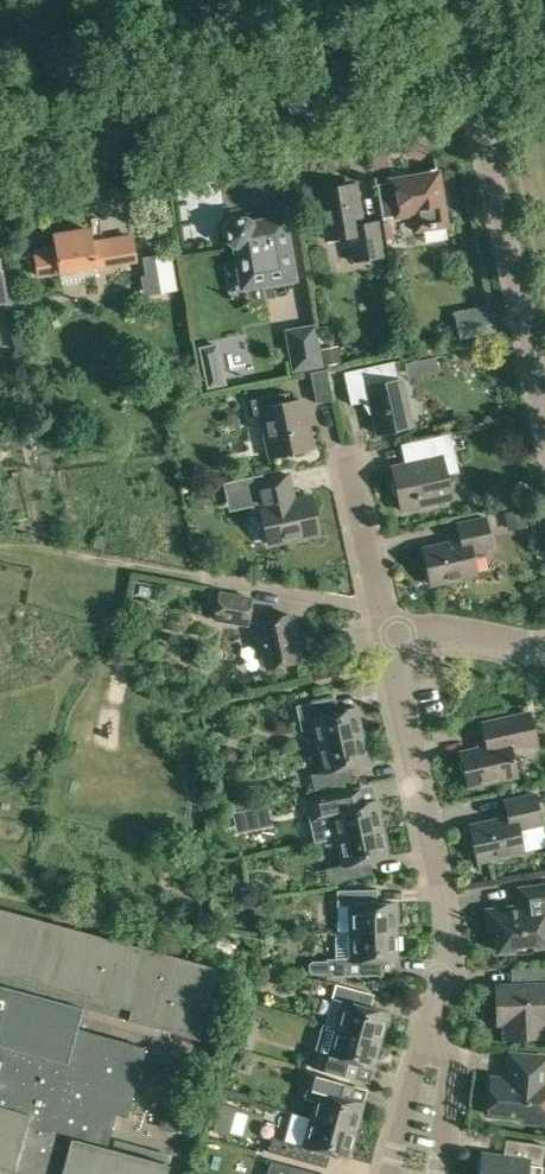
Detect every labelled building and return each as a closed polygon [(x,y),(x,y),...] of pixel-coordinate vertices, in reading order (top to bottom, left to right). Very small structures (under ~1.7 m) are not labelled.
[(390,180),(390,181),(376,183),(384,233),(391,232),(388,215),(396,214),(396,215),(410,213),(412,229),(445,224),(437,172),(390,180)] [(353,259),(383,254),(377,220),(362,222),(355,182),(319,188),(328,238),(349,234),(353,259)] [(230,297),(245,294),(246,299),(268,295),(266,281),(294,277),(284,215),(251,221),(246,217),(232,219),(228,225),(230,239),(235,243),(238,258),(223,260),(230,297)] [(122,266),(137,264),(132,233),(103,238),(101,239),(101,241),(100,242),(101,245),(92,247),(89,226),(56,232),(58,243),(36,247),(40,269),(61,266),(62,269),(101,262),(102,264),(108,263),(112,283),(125,281),(122,266)] [(178,287),(171,249),(143,254),(146,272),(142,273),(145,292),(178,287)] [(459,340),(496,332),(492,315),(455,323),(459,340)] [(292,371),(322,365),(315,323),(284,328),(292,371)] [(263,376),(255,342),(227,348),(235,382),(263,376)] [(337,345),(321,348),(324,364),(340,362),(337,345)] [(435,356),(424,359),(427,373),(438,371),(435,356)] [(351,404),(369,400),(376,433),(411,425),(401,379),(398,379),(394,361),(344,372),(351,404)] [(316,401),(332,398),(326,367),(310,371),(316,401)] [(226,383),(224,370),(204,374),(207,387),(226,383)] [(36,389),(20,392),(23,408),(39,405),(36,389)] [(254,415),(263,413),(273,457),(310,449),(299,398),(289,401),(287,392),(250,400),(254,415)] [(412,461),(392,465),(402,510),(451,499),(445,474),(458,471),(450,433),(408,442),(412,461)] [(252,505),(262,511),(269,544),(318,533),(310,496),(293,499),(287,473),(263,479),(262,473),(222,482),(228,510),(252,505)] [(528,526),(525,509),(505,513),(508,530),(528,526)] [(460,540),(422,548),(430,584),(476,573),(471,551),(492,546),(485,517),(456,523),(460,540)] [(214,618),(247,624),(252,597),(219,591),(214,618)] [(266,668),(299,660),(289,614),(256,622),(266,668)] [(301,731),(312,728),(316,745),(362,734),(356,707),(337,711),(334,697),(295,705),(301,731)] [(511,748),(536,743),(529,712),(481,722),(486,746),(460,751),(467,786),(517,775),(511,748)] [(362,734),(316,745),(322,772),(311,774),(314,789),(353,780),(350,766),(368,762),(362,734)] [(236,751),(231,747),(225,748),(221,753),(221,759),(226,763),(233,762),(236,757),(236,751)] [(306,800),(310,814),(315,841),(336,836),(336,838),(382,828),(376,800),(358,804),(355,790),(306,800)] [(518,828),(542,823),(535,793),(503,800),(507,817),(469,825),(477,861),(523,850),(518,828)] [(233,811),(234,811),(246,808),(248,808),(241,795),(230,801),(233,811)] [(477,802),(479,815),(500,812),(498,799),(477,802)] [(249,822),(246,808),(234,811),(237,825),(249,822)] [(533,851),(544,848),(544,825),(528,829),(533,851)] [(382,828),(336,838),(342,865),(326,868),(329,883),(372,874),(370,859),(388,856),(382,828)] [(544,909),(544,883),(517,887),(519,905),(486,909),(488,930),(496,929),(499,951),(544,945),(544,925),(543,909),(544,909)] [(335,933),(396,931),(395,903),(377,903),(376,889),(336,890),(338,933),(335,933)] [(81,1007),(198,1039),(217,968),(0,908),(0,1173),(166,1173),(169,1164),(106,1147),(115,1114),(126,1117),(145,1047),(75,1028),(81,1007)] [(396,931),(335,933),(335,955),(324,956),(325,958),(308,959),(305,962),(305,970),(309,973),(328,972),(331,976),(379,974),(378,960),(397,959),(396,931)] [(496,985),(497,1023),(501,1023),(502,1038),(544,1036),(544,967),(542,967),(543,983),(496,985)] [(335,983),(331,998),(324,1024),(335,1027),(335,1028),(380,1040),(388,1013),(370,1008),(373,994),(335,983)] [(335,1028),(327,1055),(316,1052),(312,1066),(351,1077),(354,1063),(373,1068),(380,1040),(335,1028)] [(252,1034),(234,1029),(230,1043),(248,1048),(252,1034)] [(544,1116),(544,1056),(509,1053),(507,1079),(490,1077),(487,1114),(522,1117),(522,1121),(544,1123),(544,1116)] [(310,1117),(310,1118),(355,1131),(363,1103),(345,1098),(349,1084),(303,1072),(299,1086),(306,1088),(304,1097),(315,1100),(310,1117)] [(220,1102),(212,1130),(229,1135),(237,1107),(220,1102)] [(181,1113),(179,1113),(164,1108),(159,1125),(177,1130),(179,1122),(181,1113)] [(268,1151),(287,1156),(326,1167),(330,1153),(348,1158),(355,1131),(310,1118),(310,1117),(291,1112),(283,1140),(272,1137),(268,1151)] [(544,1145),(530,1142),(527,1159),(482,1153),(479,1173),(540,1173),(544,1145)] [(313,1172),(270,1160),(267,1173),(312,1173),(313,1172)]
